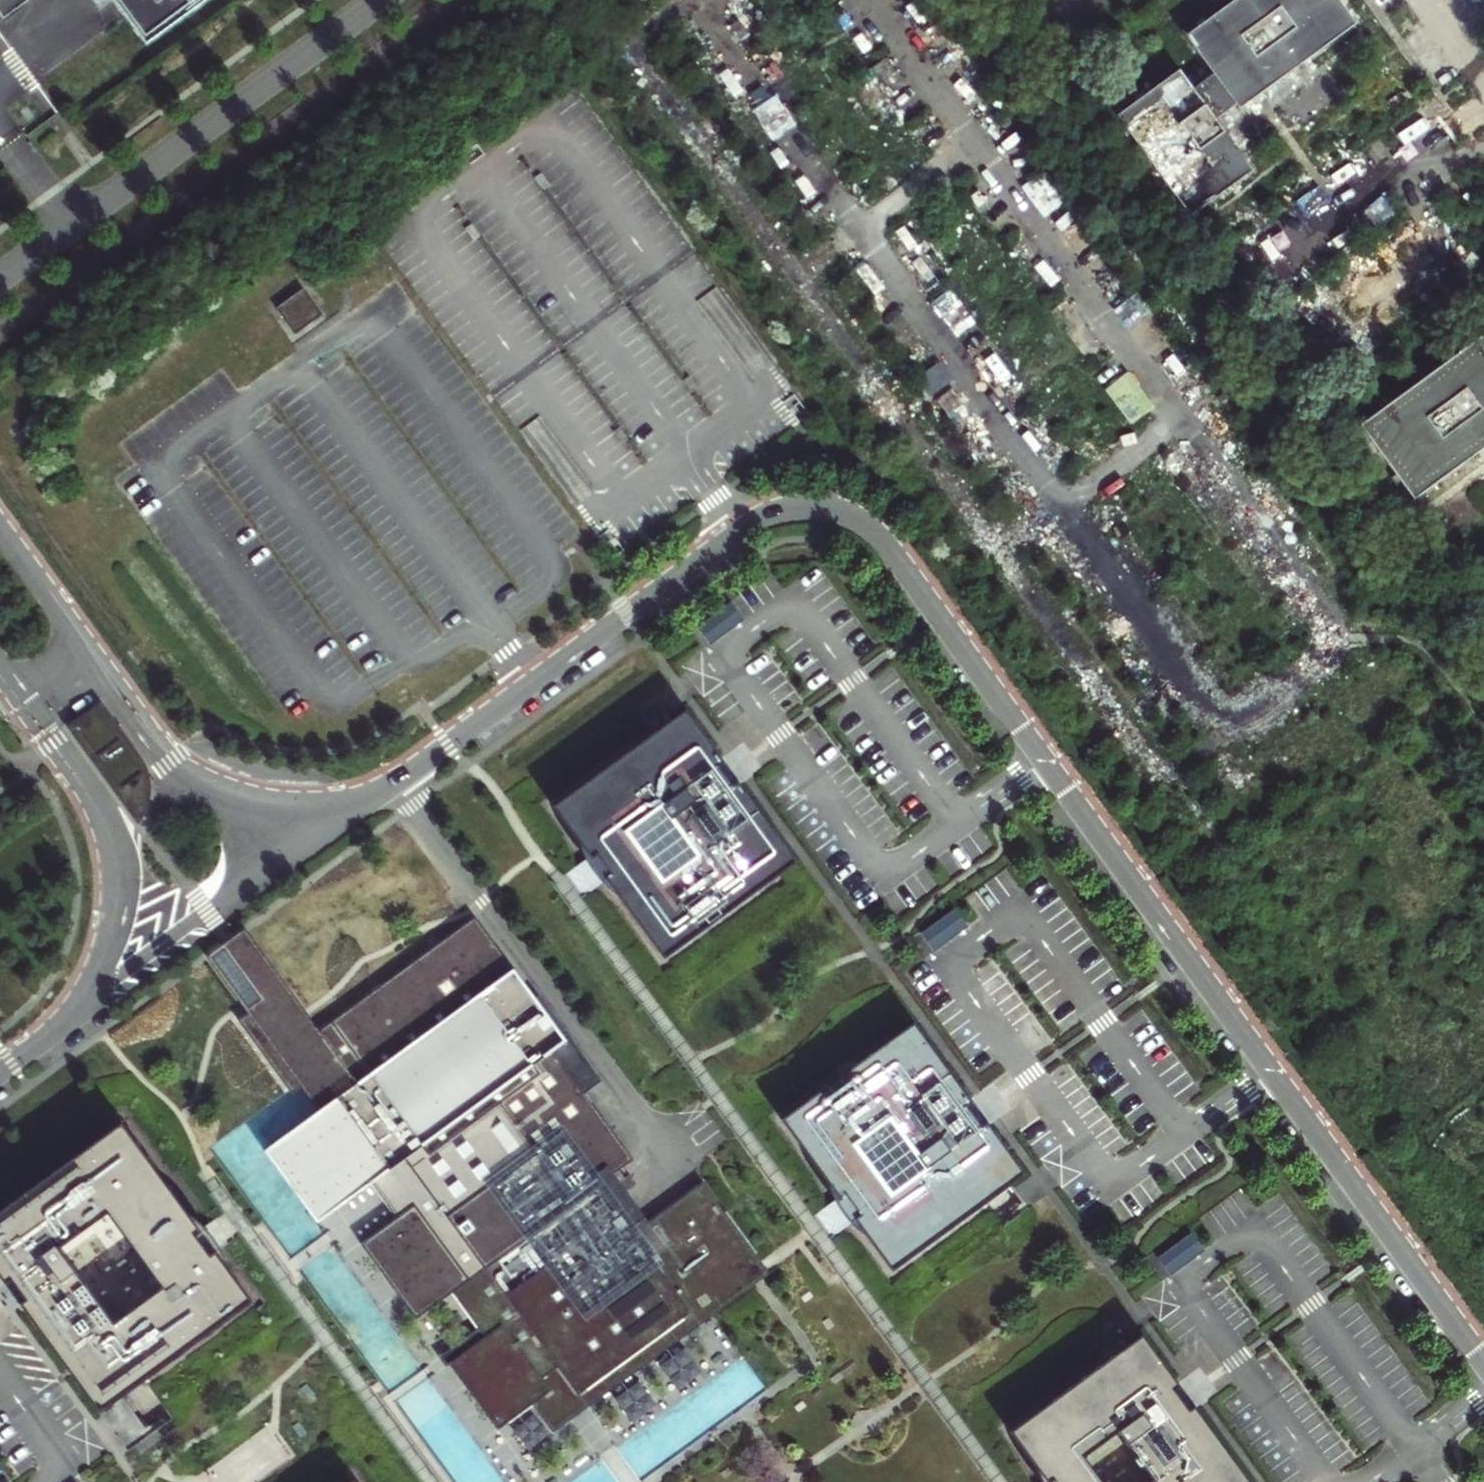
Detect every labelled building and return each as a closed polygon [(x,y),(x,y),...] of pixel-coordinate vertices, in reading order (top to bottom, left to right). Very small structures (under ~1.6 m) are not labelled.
[(9,15),(30,0),(0,0),(0,3),(9,15)] [(152,41),(209,0),(122,0),(152,41)] [(1356,24),(1338,0),(1235,0),(1185,36),(1212,73),(1192,87),(1179,69),(1116,115),(1190,216),(1253,170),(1217,121),(1236,107),(1238,110),(1356,24)] [(276,306),(295,331),(320,311),(301,287),(276,306)] [(1359,426),(1413,499),(1483,448),(1483,334),(1359,426)] [(685,710),(553,807),(591,859),(596,855),(610,874),(605,878),(664,959),(796,862),(737,781),(732,785),(718,766),(723,762),(685,710)] [(417,1318),(452,1292),(479,1329),(472,1334),(478,1342),(449,1363),(497,1429),(532,1404),(550,1391),(540,1377),(556,1366),(578,1395),(692,1312),(686,1303),(697,1294),(704,1304),(733,1283),(725,1273),(730,1269),(737,1279),(761,1262),(703,1183),(649,1223),(645,1217),(630,1228),(599,1185),(614,1175),(633,1160),(556,1055),(547,1061),(544,1057),(553,1050),(561,1045),(538,1013),(511,1033),(505,1025),(532,1005),(509,974),(506,977),(499,968),(503,965),(471,921),(314,1036),(322,1047),(303,1061),(262,1004),(242,1018),(235,1023),(287,1093),(289,1097),(299,1089),(318,1113),(266,1151),(272,1159),(275,1157),(315,1212),(312,1214),(318,1222),(372,1182),(398,1218),(362,1244),(417,1318)] [(237,1011),(242,1018),(262,1004),(303,1061),(322,1047),(314,1036),(300,1017),(239,933),(201,961),(237,1011)] [(503,965),(499,968),(506,977),(509,974),(503,965)] [(967,1107),(972,1103),(913,1023),(781,1119),(840,1200),(845,1196),(859,1215),(854,1219),(892,1271),(1024,1174),(986,1122),(981,1126),(967,1107)] [(553,1050),(544,1057),(547,1061),(556,1055),(553,1050)] [(122,1125),(0,1214),(0,1273),(8,1284),(13,1280),(28,1300),(23,1304),(101,1412),(107,1407),(136,1447),(158,1431),(129,1391),(251,1302),(215,1253),(210,1257),(195,1237),(201,1232),(122,1125)] [(614,1175),(599,1185),(630,1228),(645,1217),(614,1175)] [(550,1391),(532,1404),(552,1433),(717,1313),(758,1282),(770,1274),(764,1266),(761,1262),(737,1279),(730,1269),(725,1273),(733,1283),(704,1304),(697,1294),(686,1303),(692,1312),(578,1395),(556,1366),(540,1377),(550,1391)] [(1141,1335),(1009,1431),(1046,1481),(1049,1481),(1052,1480),(1054,1481),(1249,1481),(1193,1406),(1188,1409),(1174,1390),(1179,1387),(1141,1335)]
